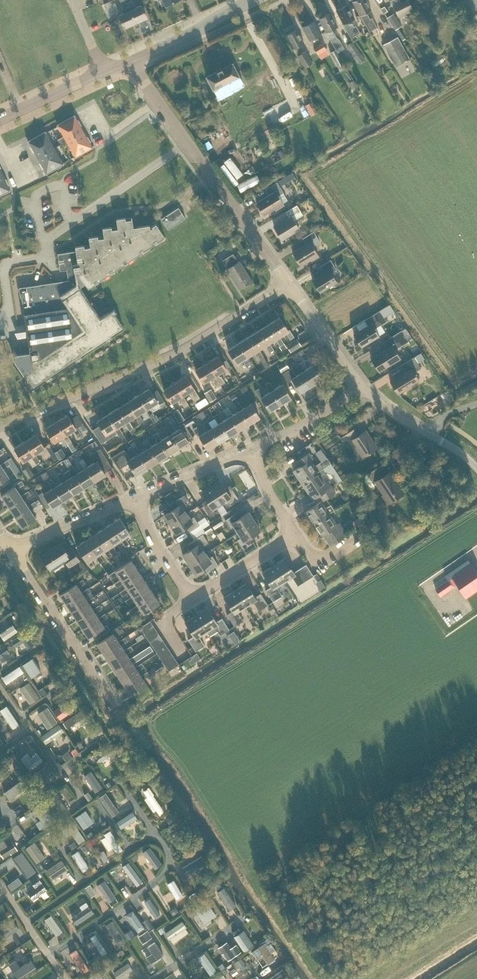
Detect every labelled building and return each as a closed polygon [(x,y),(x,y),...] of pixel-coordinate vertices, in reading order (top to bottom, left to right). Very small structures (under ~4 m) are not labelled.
[(126,0),(120,0),(122,5),(125,12),(119,15),(124,27),(136,22),(126,0)] [(136,22),(147,17),(141,5),(135,7),(132,0),(131,0),(126,0),(136,22)] [(366,0),(356,0),(353,2),(360,15),(364,22),(369,31),(377,26),(372,17),(369,19),(365,12),(371,9),(366,0)] [(392,5),(393,5),(399,17),(406,13),(399,0),(389,0),(392,5)] [(409,0),(399,0),(406,13),(413,10),(409,0)] [(343,23),(347,31),(351,37),(351,38),(360,33),(356,26),(354,27),(352,23),(350,25),(348,21),(354,17),(348,4),(336,10),(343,23)] [(338,52),(344,48),(339,39),(336,36),(332,29),(337,26),(331,12),(319,18),(329,37),(338,52)] [(401,25),(393,13),(386,17),(395,30),(401,25)] [(151,20),(141,24),(145,33),(155,29),(151,20)] [(314,47),(317,53),(321,59),(329,54),(322,42),(315,37),(321,34),(314,21),(302,27),(313,47),(314,47)] [(297,56),(305,67),(312,62),(305,50),(303,52),(299,45),(304,42),(297,29),(285,35),(292,48),(293,48),(297,56)] [(409,58),(397,37),(383,44),(395,66),(409,58)] [(347,46),(355,58),(359,63),(364,59),(361,54),(353,42),(347,46)] [(330,52),(334,60),(338,68),(344,65),(336,50),(330,52)] [(232,63),(207,76),(218,98),(244,85),(232,63)] [(328,82),(333,79),(329,73),(324,76),(328,82)] [(348,83),(352,88),(357,85),(353,80),(348,83)] [(84,131),(74,115),(57,125),(66,141),(84,131)] [(54,148),(45,131),(28,141),(37,157),(54,148)] [(93,148),(84,131),(66,141),(75,158),(93,148)] [(64,150),(60,144),(55,147),(58,153),(64,150)] [(37,157),(46,174),(64,164),(54,148),(37,157)] [(287,166),(290,163),(284,157),(281,160),(287,166)] [(0,175),(0,196),(10,191),(3,174),(0,175)] [(284,205),(282,203),(287,200),(283,192),(278,184),(277,182),(265,189),(269,195),(256,203),(264,215),(275,208),(276,210),(284,205)] [(294,220),(303,215),(297,205),(285,211),(289,217),(274,227),(282,239),(299,229),(294,220)] [(178,207),(161,219),(162,220),(168,230),(185,218),(178,207)] [(75,251),(57,253),(57,254),(59,269),(60,270),(66,269),(68,280),(75,280),(77,284),(79,287),(84,284),(87,288),(95,283),(93,281),(96,280),(97,282),(109,274),(108,271),(111,270),(112,272),(122,265),(124,264),(122,262),(125,260),(126,262),(139,254),(140,253),(139,251),(141,249),(143,251),(154,244),(153,241),(155,240),(157,242),(164,237),(156,224),(155,223),(150,224),(133,227),(131,216),(116,219),(117,228),(112,229),(111,226),(102,228),(104,237),(98,238),(97,236),(88,237),(90,247),(84,247),(84,245),(75,246),(75,251)] [(318,256),(317,254),(312,246),(320,242),(313,231),(302,238),(306,244),(292,252),(300,265),(311,259),(311,261),(318,256)] [(251,281),(239,261),(233,253),(222,261),(239,289),(251,281)] [(324,272),(312,279),(320,292),(336,282),(331,273),(336,269),(330,260),(320,266),(324,272)] [(23,353),(15,355),(16,360),(27,378),(33,388),(39,384),(48,378),(49,380),(50,379),(49,377),(78,358),(79,360),(80,359),(79,357),(108,338),(109,340),(110,339),(109,337),(123,327),(124,327),(122,324),(121,324),(115,314),(114,314),(117,312),(116,312),(114,308),(106,313),(100,317),(90,303),(92,302),(92,301),(90,302),(81,290),(79,287),(77,284),(75,280),(68,280),(59,282),(46,284),(19,288),(20,297),(21,297),(25,324),(20,325),(22,337),(27,336),(28,344),(30,352),(23,353)] [(386,321),(379,310),(364,320),(368,326),(354,335),(361,346),(378,336),(374,329),(386,321)] [(287,330),(279,317),(269,323),(277,337),(279,336),(285,332),(290,339),(294,337),(289,329),(287,330)] [(400,331),(402,330),(405,328),(401,322),(396,325),(400,331)] [(269,323),(258,330),(267,344),(269,343),(275,339),(282,350),(286,348),(279,336),(277,337),(269,323)] [(248,336),(257,350),(259,349),(265,345),(269,352),(273,350),(269,343),(267,344),(258,330),(248,336)] [(378,371),(399,358),(394,349),(408,341),(401,330),(382,342),(387,349),(371,358),(378,371)] [(248,336),(238,343),(247,357),(248,356),(255,352),(259,359),(263,356),(259,349),(257,350),(248,336)] [(296,338),(286,345),(291,352),(301,345),(296,338)] [(247,357),(238,343),(227,349),(236,363),(244,358),(249,365),(253,363),(248,356),(247,357)] [(305,347),(294,353),(299,361),(309,355),(305,347)] [(420,368),(417,363),(425,358),(421,353),(414,357),(413,357),(401,364),(406,371),(390,381),(397,394),(419,381),(413,372),(420,368)] [(220,385),(224,382),(219,373),(226,369),(221,362),(217,356),(206,363),(220,385)] [(226,359),(221,362),(226,369),(230,366),(226,359)] [(281,373),(289,368),(284,360),(277,365),(281,373)] [(296,365),(301,372),(302,372),(310,386),(321,379),(312,365),(305,370),(300,362),(296,365)] [(210,378),(216,387),(220,385),(206,363),(196,369),(204,382),(210,378)] [(300,392),(310,386),(302,372),(301,372),(296,375),(291,368),(282,374),(287,382),(292,379),(300,392)] [(199,398),(185,376),(174,383),(182,395),(189,391),(190,393),(195,401),(199,398)] [(264,384),(269,392),(271,391),(280,405),(290,398),(281,384),(273,389),(269,382),(264,384)] [(171,402),(178,398),(184,407),(188,405),(182,395),(174,383),(163,389),(171,402)] [(244,395),(250,392),(246,385),(240,389),(244,395)] [(145,410),(149,417),(153,415),(149,407),(157,402),(148,388),(138,394),(146,408),(145,410)] [(204,393),(210,402),(217,398),(211,388),(204,393)] [(271,391),(269,392),(263,396),(258,388),(254,391),(259,399),(261,398),(269,411),(280,405),(271,391)] [(229,396),(233,402),(238,399),(234,393),(229,396)] [(138,413),(145,410),(146,408),(138,394),(128,401),(136,415),(134,416),(139,424),(143,421),(138,413)] [(205,397),(200,400),(204,406),(208,403),(205,397)] [(128,420),(134,416),(136,415),(128,401),(117,407),(126,421),(124,422),(129,430),(132,435),(136,432),(133,428),(128,420)] [(238,411),(240,410),(248,424),(259,418),(250,404),(242,409),(237,401),(233,403),(238,411)] [(208,407),(213,415),(217,413),(212,405),(208,407)] [(117,433),(119,436),(122,443),(126,440),(118,426),(124,422),(126,421),(117,407),(107,414),(116,428),(114,429),(117,433)] [(247,425),(248,424),(240,410),(238,411),(232,415),(227,407),(223,410),(228,417),(230,416),(238,430),(247,425)] [(172,412),(178,422),(183,419),(177,409),(172,412)] [(198,414),(203,422),(207,419),(202,411),(198,414)] [(67,414),(56,421),(70,442),(71,441),(67,434),(73,430),(78,437),(82,435),(81,432),(78,427),(77,427),(76,427),(67,414)] [(116,428),(107,414),(96,420),(99,425),(92,430),(101,443),(110,437),(117,433),(114,429),(116,428)] [(159,419),(156,414),(150,418),(154,423),(159,419)] [(217,424),(219,423),(228,437),(238,430),(230,416),(228,417),(222,421),(217,414),(213,416),(217,424)] [(207,430),(209,429),(218,443),(218,442),(228,437),(219,423),(217,424),(211,428),(207,420),(203,423),(207,430)] [(68,444),(70,442),(56,421),(45,428),(54,442),(63,436),(68,444)] [(168,435),(169,434),(178,448),(188,442),(187,439),(192,436),(190,433),(184,422),(177,426),(179,429),(172,433),(167,425),(164,428),(168,435)] [(81,432),(86,429),(83,424),(78,427),(81,432)] [(356,436),(353,432),(354,431),(350,425),(338,433),(342,439),(348,435),(351,440),(362,456),(376,447),(365,430),(356,436)] [(207,430),(201,434),(196,426),(192,429),(197,437),(199,436),(207,449),(218,443),(209,429),(207,430)] [(167,455),(178,448),(169,434),(168,435),(161,439),(157,432),(153,434),(157,442),(159,441),(167,455)] [(36,434),(25,441),(39,462),(40,461),(35,453),(42,449),(47,457),(51,454),(46,446),(45,447),(36,434)] [(148,447),(157,461),(167,455),(159,441),(157,442),(151,446),(146,438),(142,441),(147,448),(148,447)] [(39,462),(25,441),(14,447),(23,461),(31,456),(36,463),(39,462)] [(146,468),(157,461),(148,447),(147,448),(140,452),(136,445),(132,447),(136,455),(138,454),(146,468)] [(94,481),(95,481),(105,474),(103,470),(111,465),(100,448),(90,454),(94,462),(88,466),(86,467),(94,481)] [(65,455),(61,449),(55,453),(59,459),(65,455)] [(126,462),(127,461),(135,474),(146,468),(138,454),(136,455),(130,459),(125,451),(121,454),(126,462)] [(119,464),(124,461),(119,452),(113,455),(119,464)] [(300,466),(293,471),(301,482),(324,467),(331,463),(327,458),(319,463),(314,466),(310,460),(312,459),(308,453),(297,460),(300,466)] [(67,457),(72,465),(75,463),(71,455),(67,457)] [(65,480),(73,494),(84,487),(75,474),(77,473),(67,457),(64,460),(69,469),(63,473),(66,479),(65,480)] [(84,468),(77,473),(75,474),(84,487),(94,481),(86,467),(88,466),(83,458),(79,461),(84,468)] [(1,466),(0,466),(0,482),(9,477),(3,468),(8,465),(10,463),(8,459),(7,459),(0,464),(1,466)] [(375,482),(383,494),(379,497),(385,506),(405,493),(397,480),(399,479),(392,469),(386,473),(380,464),(366,474),(362,477),(369,488),(374,485),(373,483),(375,482)] [(34,475),(29,466),(22,470),(28,479),(34,475)] [(324,467),(301,482),(309,494),(312,500),(319,495),(331,487),(327,481),(325,483),(320,476),(327,471),(326,471),(324,467)] [(18,468),(13,471),(17,477),(22,474),(18,468)] [(62,481),(56,486),(54,487),(63,500),(73,494),(65,480),(66,479),(63,473),(62,472),(58,474),(62,481)] [(16,489),(24,484),(27,482),(24,478),(21,480),(13,485),(14,486),(1,494),(8,506),(22,497),(21,495),(16,489)] [(56,486),(51,478),(47,481),(52,488),(43,493),(52,507),(63,500),(54,487),(56,486)] [(226,491),(220,481),(210,487),(221,503),(227,500),(229,504),(238,498),(231,488),(226,491)] [(218,511),(216,507),(221,503),(210,487),(201,493),(208,503),(203,506),(209,516),(218,511)] [(331,487),(319,495),(323,499),(334,491),(331,487)] [(8,506),(15,516),(29,507),(27,505),(23,499),(31,494),(28,490),(21,495),(22,497),(8,506)] [(347,491),(341,495),(345,501),(351,497),(347,491)] [(169,524),(186,513),(182,508),(186,506),(184,502),(187,500),(184,495),(170,504),(173,509),(163,515),(169,524)] [(30,509),(38,504),(40,503),(38,499),(35,501),(27,505),(29,507),(15,516),(22,527),(36,518),(30,509)] [(312,524),(328,513),(333,510),(330,504),(325,508),(320,501),(304,512),(312,524)] [(254,521),(248,512),(238,518),(235,513),(224,520),(230,529),(233,526),(237,532),(254,521)] [(190,519),(186,513),(169,524),(175,533),(185,527),(191,536),(192,536),(203,529),(209,525),(206,520),(199,525),(193,517),(190,519)] [(330,545),(346,534),(338,523),(336,525),(328,513),(312,524),(320,536),(323,534),(330,545)] [(366,520),(363,515),(358,518),(352,521),(356,527),(366,520)] [(129,533),(119,518),(110,523),(121,539),(120,540),(125,546),(128,544),(124,537),(129,533)] [(211,523),(215,529),(223,523),(220,518),(211,523)] [(254,521),(237,532),(240,537),(237,540),(242,548),(253,542),(249,537),(259,530),(254,521)] [(396,522),(390,525),(393,530),(399,527),(396,522)] [(112,545),(116,552),(120,549),(116,543),(120,540),(121,539),(110,523),(102,529),(112,545)] [(212,530),(209,525),(203,529),(205,532),(206,534),(212,530)] [(112,545),(102,529),(93,534),(104,550),(104,551),(108,557),(112,555),(107,548),(112,545)] [(182,554),(188,563),(190,562),(204,553),(201,547),(208,543),(202,534),(205,532),(203,529),(192,536),(194,539),(189,543),(192,548),(182,554)] [(104,550),(93,534),(85,540),(95,556),(99,563),(103,560),(99,554),(104,551),(104,550)] [(95,556),(85,540),(76,546),(84,557),(91,568),(95,566),(90,559),(95,556)] [(66,552),(60,543),(41,556),(50,569),(65,559),(70,567),(80,560),(72,548),(66,552)] [(207,571),(217,564),(212,556),(208,558),(204,553),(190,562),(188,563),(194,573),(204,566),(207,571)] [(297,586),(313,576),(305,564),(293,572),(284,558),(273,565),(284,582),(291,577),(297,586)] [(121,579),(136,569),(130,560),(108,575),(111,578),(117,574),(120,579),(121,579)] [(471,564),(452,578),(448,580),(435,589),(440,596),(456,584),(465,597),(476,589),(476,572),(471,564)] [(271,586),(265,590),(272,601),(281,596),(276,587),(284,582),(273,565),(262,572),(271,586)] [(136,569),(121,579),(120,579),(114,583),(116,587),(123,583),(126,587),(142,577),(136,569)] [(142,577),(126,587),(120,592),(122,595),(129,591),(132,596),(147,586),(142,577)] [(66,602),(82,592),(81,592),(78,587),(85,583),(82,579),(60,594),(66,602)] [(258,611),(267,605),(260,593),(254,597),(245,583),(234,590),(245,607),(253,602),(258,611)] [(137,604),(153,594),(147,586),(132,596),(125,600),(128,604),(134,599),(137,604)] [(71,611),(87,600),(84,596),(90,591),(88,587),(81,592),(82,592),(66,602),(71,611)] [(234,626),(243,620),(237,612),(245,607),(234,590),(223,597),(232,611),(226,615),(234,626)] [(137,604),(131,609),(126,612),(129,615),(133,612),(140,608),(143,613),(159,603),(153,594),(137,604)] [(77,619),(93,609),(90,604),(96,600),(94,596),(87,600),(71,611),(77,619)] [(82,628),(98,618),(98,617),(95,612),(102,608),(99,604),(93,609),(77,619),(82,628)] [(206,607),(195,614),(206,632),(207,631),(210,636),(217,631),(219,635),(228,629),(221,618),(215,622),(206,607)] [(110,629),(107,624),(104,626),(101,621),(107,617),(105,613),(98,617),(98,618),(82,628),(88,637),(91,635),(94,633),(97,638),(110,629)] [(204,645),(198,637),(206,632),(195,614),(184,621),(193,636),(187,639),(195,651),(204,645)] [(150,620),(140,627),(143,632),(153,625),(150,620)] [(14,623),(0,632),(0,635),(3,640),(18,629),(14,623)] [(112,630),(113,632),(98,642),(97,643),(102,651),(118,641),(115,636),(124,631),(120,625),(112,630)] [(143,632),(146,637),(156,630),(153,625),(143,632)] [(113,632),(112,630),(97,640),(98,642),(113,632)] [(146,637),(149,641),(159,635),(156,630),(146,637)] [(24,647),(32,641),(26,633),(18,639),(24,647)] [(159,635),(149,641),(153,646),(163,640),(159,635)] [(108,660),(124,650),(124,649),(121,645),(127,640),(125,637),(118,641),(102,651),(103,652),(108,660)] [(153,646),(156,651),(166,644),(163,640),(153,646)] [(159,656),(169,649),(166,644),(156,651),(159,656)] [(114,669),(130,658),(127,653),(133,649),(131,645),(124,649),(124,650),(108,660),(114,669)] [(6,648),(0,652),(0,662),(2,664),(12,657),(6,648)] [(159,656),(162,661),(172,654),(169,649),(159,656)] [(130,658),(114,669),(119,677),(135,667),(132,662),(139,658),(136,654),(130,658)] [(162,661),(165,665),(175,659),(172,654),(162,661)] [(40,670),(31,657),(23,662),(32,675),(40,670)] [(178,664),(175,659),(165,665),(169,670),(178,664)] [(125,686),(141,675),(138,670),(144,666),(142,662),(135,667),(119,677),(125,686)] [(7,683),(24,672),(19,663),(2,675),(7,683)] [(156,673),(163,668),(161,665),(154,669),(156,673)] [(147,671),(141,675),(125,686),(131,695),(147,684),(143,679),(150,675),(147,671)] [(40,695),(30,680),(18,688),(28,703),(40,695)] [(39,690),(43,696),(47,693),(43,687),(39,690)] [(75,707),(70,700),(55,710),(60,717),(75,707)] [(0,710),(0,716),(9,730),(20,723),(7,705),(0,710)] [(58,721),(48,705),(37,712),(47,728),(58,721)] [(65,718),(74,732),(82,726),(73,712),(65,718)] [(48,742),(65,731),(59,723),(43,734),(48,742)] [(118,742),(106,750),(115,766),(128,758),(118,742)] [(20,750),(15,753),(19,758),(23,755),(20,750)] [(8,765),(14,760),(11,756),(5,761),(8,765)] [(27,774),(40,764),(34,757),(27,762),(23,756),(17,760),(27,774)] [(48,778),(41,769),(31,776),(38,785),(48,778)] [(100,790),(89,775),(81,780),(92,796),(100,790)] [(18,796),(12,787),(0,796),(5,804),(18,796)] [(120,810),(106,791),(99,796),(112,815),(120,810)] [(88,792),(83,795),(88,801),(92,798),(88,792)] [(163,815),(149,795),(143,799),(157,819),(163,815)] [(67,814),(55,797),(48,801),(60,819),(67,814)] [(81,826),(99,813),(94,805),(76,818),(81,826)] [(137,816),(133,810),(125,816),(116,822),(120,827),(137,816)] [(26,831),(38,823),(30,812),(18,821),(26,831)] [(166,819),(170,824),(174,821),(170,816),(166,819)] [(85,835),(75,821),(67,826),(77,841),(85,835)] [(187,843),(175,826),(167,831),(179,848),(187,843)] [(122,848),(110,830),(102,835),(113,853),(122,848)] [(13,838),(0,846),(0,852),(3,857),(19,847),(13,838)] [(46,857),(35,841),(27,847),(39,862),(46,857)] [(191,852),(187,846),(183,849),(187,855),(191,852)] [(90,866),(79,849),(72,854),(83,871),(90,866)] [(161,866),(148,849),(139,856),(151,873),(161,866)] [(37,870),(23,851),(16,856),(30,875),(37,870)] [(51,879),(68,867),(62,859),(46,871),(51,879)] [(205,866),(201,859),(181,871),(186,879),(205,866)] [(138,885),(125,868),(117,874),(129,891),(138,885)] [(183,896),(173,882),(167,886),(177,900),(183,896)] [(117,900),(105,883),(96,889),(108,906),(117,900)] [(30,904),(43,894),(37,885),(23,895),(30,904)] [(238,904),(226,886),(216,893),(228,911),(238,904)] [(206,894),(199,899),(202,904),(209,899),(206,894)] [(162,912),(151,897),(143,902),(154,917),(162,912)] [(217,916),(208,902),(195,910),(204,924),(217,916)] [(71,915),(77,924),(94,913),(88,904),(71,915)] [(33,912),(29,905),(24,908),(28,915),(33,912)] [(141,923),(133,910),(128,914),(136,926),(141,923)] [(62,928),(51,913),(44,919),(55,934),(62,928)] [(127,939),(114,919),(105,925),(118,945),(127,939)] [(144,921),(147,926),(149,929),(153,927),(147,919),(144,921)] [(166,930),(171,937),(187,926),(182,919),(166,930)] [(18,928),(12,920),(0,928),(0,936),(2,939),(18,928)] [(139,934),(143,941),(153,935),(148,928),(139,934)] [(131,929),(124,934),(128,940),(135,935),(131,929)] [(234,936),(244,951),(253,945),(243,930),(234,936)] [(108,950),(96,933),(90,937),(102,954),(108,950)] [(227,939),(218,946),(228,960),(237,953),(227,939)] [(165,955),(156,941),(140,951),(149,965),(165,955)] [(271,961),(260,945),(252,951),(263,966),(271,961)] [(77,948),(69,953),(81,971),(89,965),(77,948)] [(205,952),(197,958),(207,973),(216,967),(211,959),(205,952)] [(88,960),(91,965),(97,962),(93,957),(88,960)] [(22,975),(34,965),(29,958),(17,967),(22,975)] [(116,978),(132,968),(127,961),(111,972),(116,978)] [(289,973),(283,966),(266,978),(281,978),(289,973)] [(104,976),(98,967),(80,978),(100,978),(104,976)]
